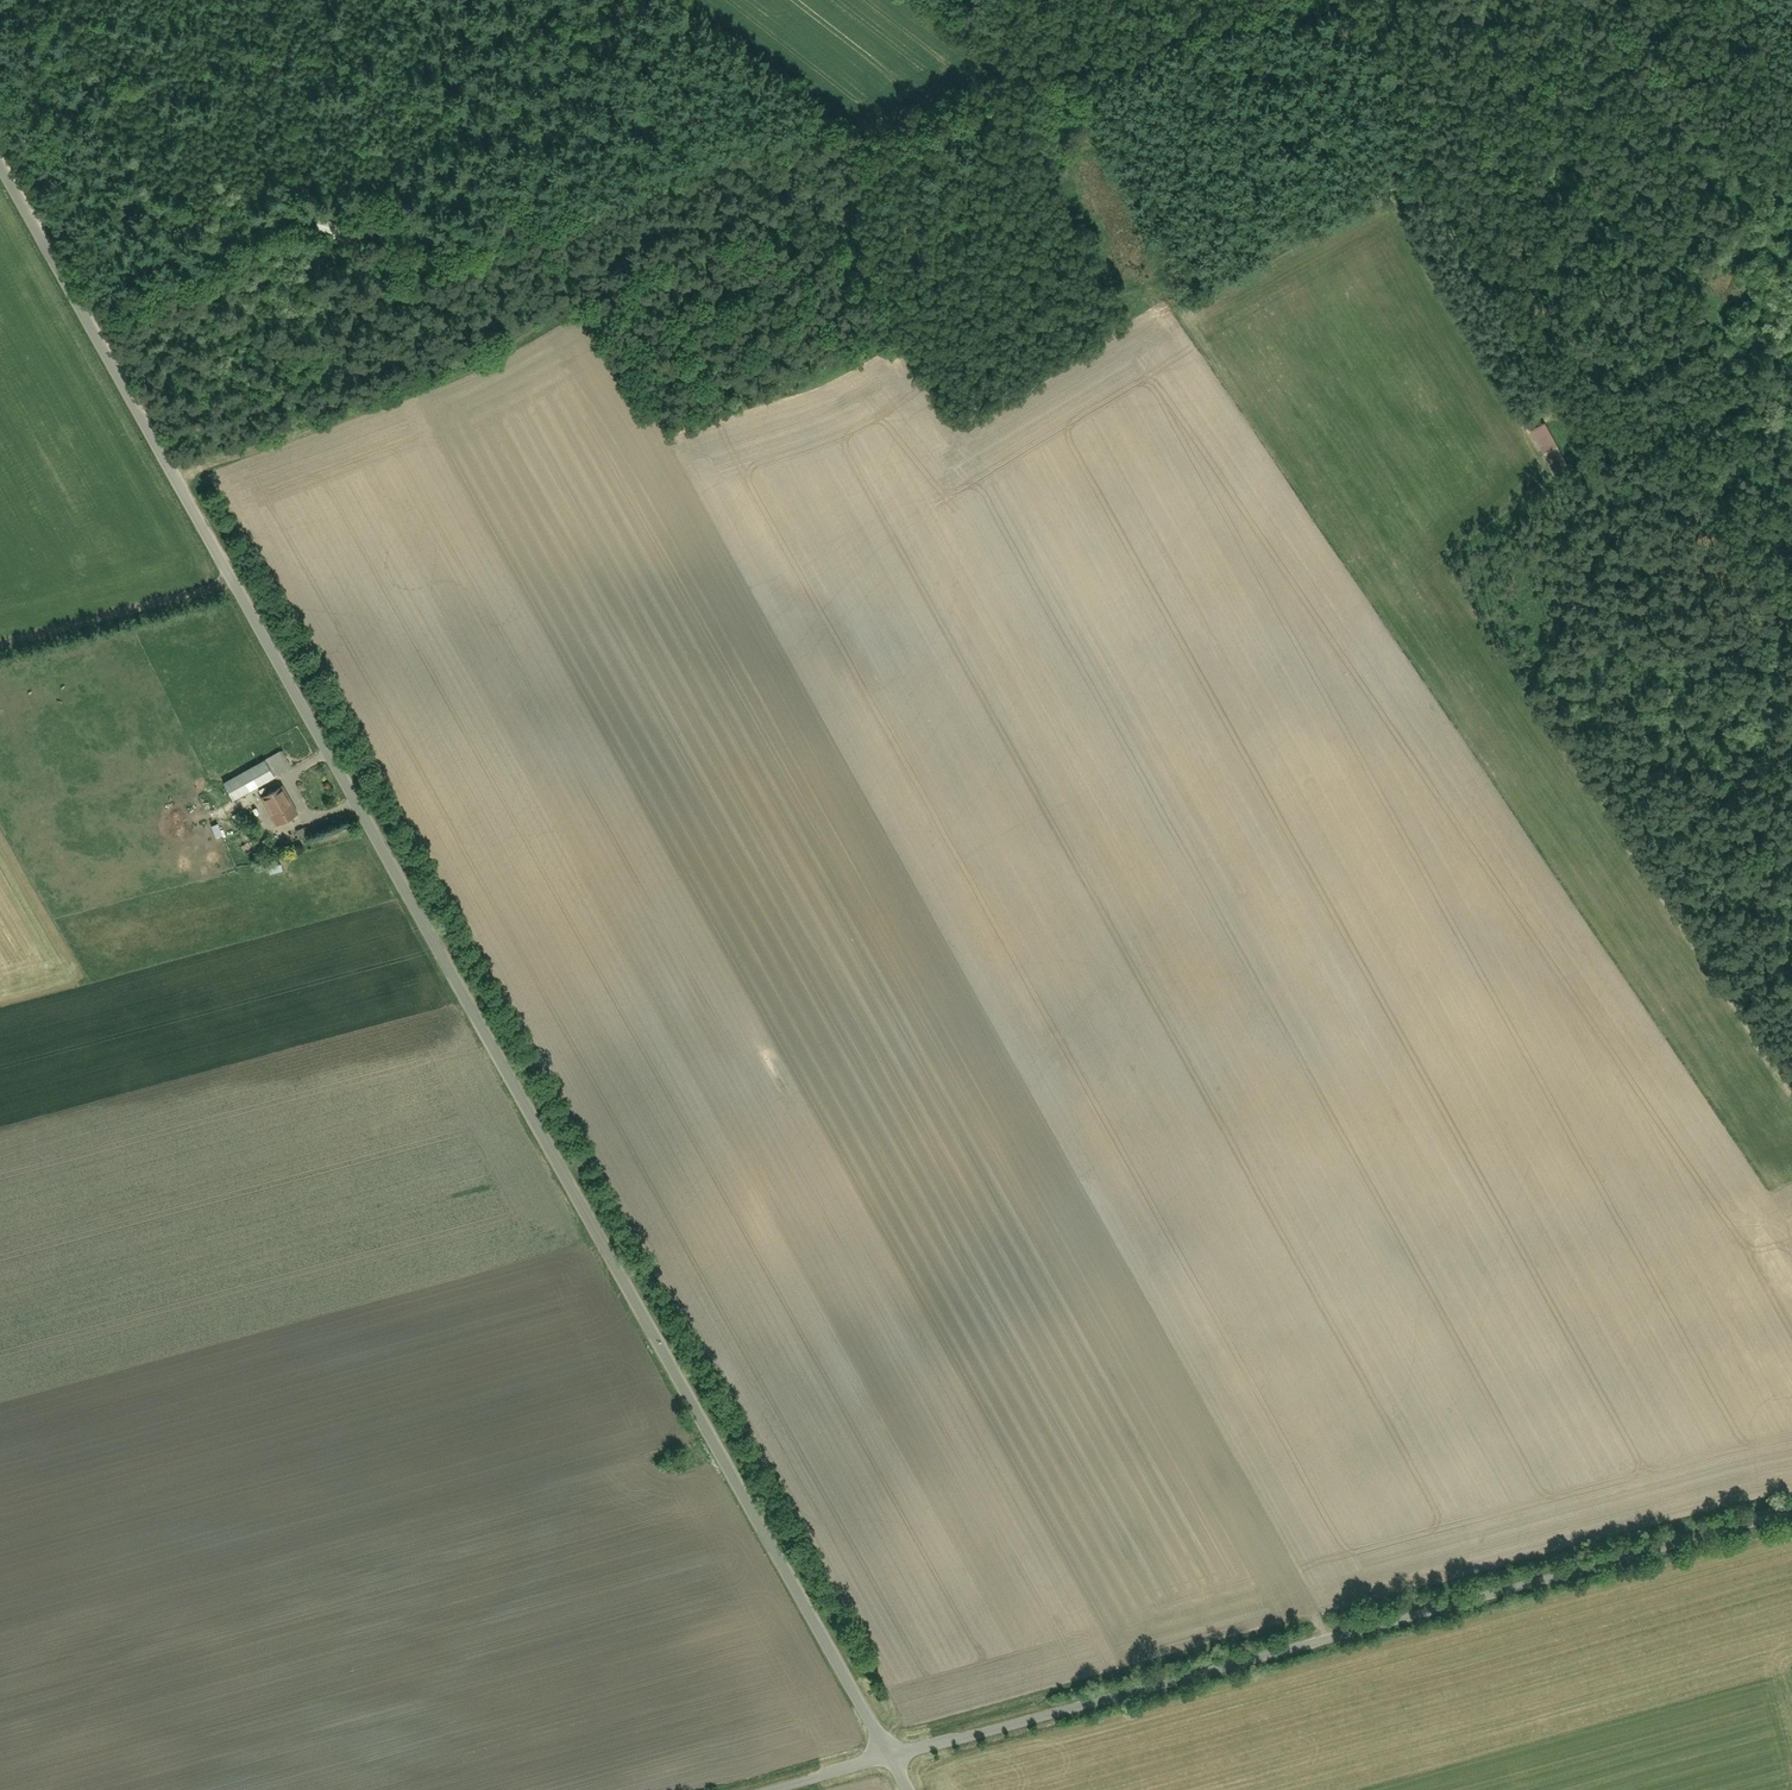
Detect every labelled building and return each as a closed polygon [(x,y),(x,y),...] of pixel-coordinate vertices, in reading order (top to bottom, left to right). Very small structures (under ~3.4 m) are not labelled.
[(213,788),(223,805),(290,769),(281,752),(213,788)] [(261,801),(273,826),(295,815),(282,790),(261,801)] [(228,822),(213,826),(216,837),(231,832),(228,822)] [(302,828),(296,831),(299,838),(305,836),(302,828)]
